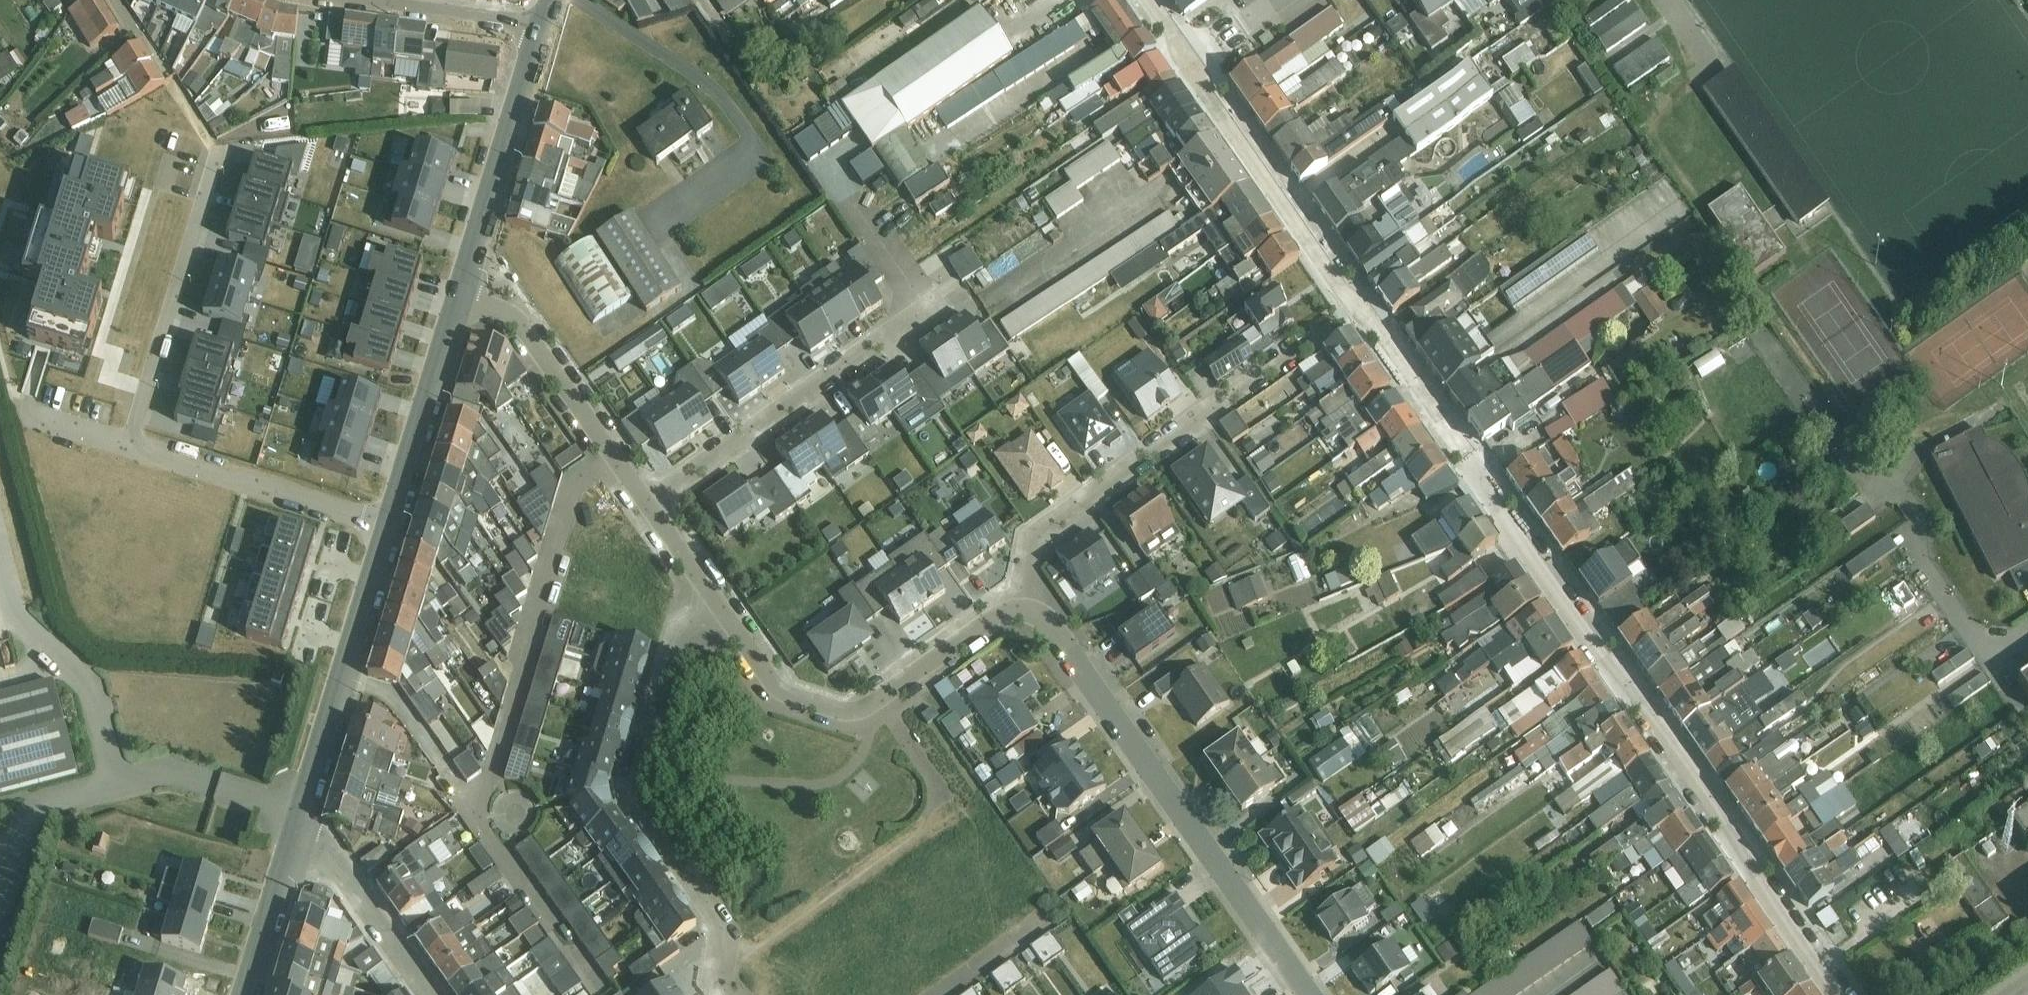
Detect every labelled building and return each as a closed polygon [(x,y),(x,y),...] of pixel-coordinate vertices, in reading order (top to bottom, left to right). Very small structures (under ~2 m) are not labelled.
[(43,2),(50,13),(62,4),(59,0),(46,0),(43,2)] [(69,11),(90,47),(120,30),(102,0),(87,0),(75,7),(69,11)] [(159,7),(161,8),(178,15),(185,0),(162,0),(159,7)] [(178,15),(197,24),(209,0),(185,0),(178,15)] [(197,24),(188,41),(200,46),(205,35),(206,35),(212,33),(213,30),(219,33),(226,19),(228,20),(229,18),(238,0),(209,0),(197,24)] [(229,18),(237,21),(228,43),(226,42),(225,44),(220,56),(231,61),(240,51),(241,49),(250,52),(269,4),(259,0),(238,0),(229,18)] [(639,23),(655,19),(644,0),(627,0),(639,23)] [(665,0),(674,13),(695,7),(690,0),(666,0),(665,0)] [(727,15),(747,0),(716,0),(727,15)] [(776,2),(777,3),(773,5),(776,10),(786,4),(790,0),(779,0),(776,2)] [(913,6),(921,18),(939,5),(936,0),(923,0),(913,6)] [(1086,34),(1099,26),(1117,51),(1144,34),(1121,0),(1107,0),(1076,20),(1086,34)] [(1185,14),(1205,0),(1175,0),(1185,14)] [(1452,0),(1413,0),(1420,10),(1410,17),(1432,50),(1449,38),(1443,29),(1451,24),(1443,13),(1455,4),(1452,0)] [(1455,4),(1468,21),(1489,8),(1490,9),(1503,0),(1452,0),(1455,4)] [(1517,16),(1514,18),(1521,28),(1547,8),(1543,3),(1542,1),(1541,0),(1506,0),(1517,16)] [(1584,22),(1590,31),(1631,3),(1628,0),(1616,0),(1584,22)] [(240,51),(231,61),(222,70),(224,71),(246,80),(253,70),(254,67),(260,54),(272,59),(276,60),(284,10),(269,4),(250,52),(241,49),(240,51)] [(1632,5),(1592,32),(1607,54),(1647,26),(1632,5)] [(842,104),(826,115),(814,123),(845,168),(867,152),(872,149),(906,127),(1012,53),(980,7),(855,94),(842,104)] [(1277,89),(1297,75),(1332,52),(1323,39),(1343,25),(1331,7),(1289,37),(1280,43),(1265,54),(1262,56),(1230,79),(1250,108),(1277,89)] [(284,10),(276,60),(275,67),(273,81),(291,83),(299,12),(284,10)] [(805,14),(789,26),(796,37),(813,25),(805,14)] [(1400,15),(1387,25),(1395,36),(1409,27),(1400,15)] [(39,34),(34,39),(42,45),(55,28),(58,23),(49,16),(35,31),(39,34)] [(373,69),(379,22),(329,16),(326,41),(339,42),(336,67),(342,67),(342,69),(357,71),(356,77),(361,77),(359,89),(370,90),(373,69)] [(972,85),(984,103),(1088,38),(1086,34),(1076,20),(1010,61),(972,85)] [(379,22),(373,69),(394,71),(396,57),(400,25),(379,22)] [(396,57),(394,71),(393,76),(419,80),(418,88),(431,89),(436,44),(424,43),(426,28),(400,25),(396,57)] [(1558,26),(1550,31),(1560,47),(1569,41),(1558,26)] [(1144,34),(1117,51),(1039,100),(1046,111),(1061,102),(1067,113),(1070,111),(1097,94),(1101,90),(1095,81),(1123,64),(1129,72),(1159,53),(1144,34)] [(1516,37),(1486,51),(1490,59),(1519,44),(1516,37)] [(220,56),(225,44),(215,39),(207,51),(220,56)] [(1655,41),(1613,70),(1627,90),(1669,62),(1655,41)] [(436,44),(431,89),(444,90),(447,74),(496,80),(498,65),(500,65),(500,60),(498,60),(500,50),(450,43),(450,46),(436,44)] [(1530,43),(1503,62),(1513,77),(1541,59),(1530,43)] [(110,74),(91,84),(97,95),(115,83),(152,62),(142,45),(105,66),(110,74)] [(3,85),(11,77),(20,68),(20,70),(28,59),(19,46),(13,50),(12,51),(9,53),(7,50),(0,55),(0,81),(3,85)] [(1159,53),(1129,72),(1105,88),(1106,89),(1111,97),(1119,92),(1121,95),(1134,87),(1139,95),(1172,74),(1159,53)] [(260,54),(254,67),(266,72),(272,59),(260,54)] [(1277,89),(1250,108),(1266,130),(1292,112),(1348,74),(1336,59),(1302,83),(1297,75),(1277,89)] [(1404,109),(1394,117),(1406,135),(1416,151),(1509,87),(1504,79),(1487,91),(1469,65),(1404,109)] [(119,88),(92,104),(96,111),(103,106),(107,114),(165,83),(155,66),(118,86),(119,88)] [(1586,66),(1577,71),(1586,85),(1594,97),(1603,90),(1586,66)] [(1734,66),(1701,90),(1797,228),(1829,205),(1734,66)] [(193,73),(183,85),(198,96),(207,84),(193,73)] [(1172,74),(1139,95),(1093,126),(1100,135),(1102,138),(1115,129),(1119,126),(1133,117),(1144,109),(1179,84),(1172,74)] [(842,104),(855,94),(844,77),(830,87),(833,91),(842,104)] [(1133,117),(1119,126),(1127,138),(1144,127),(1188,96),(1179,84),(1144,109),(1133,117)] [(984,103),(972,85),(965,90),(936,108),(947,126),(977,108),(984,103)] [(1514,87),(1494,102),(1514,132),(1536,117),(1514,87)] [(826,115),(842,104),(833,91),(825,97),(829,104),(822,108),(826,115)] [(663,116),(637,134),(657,162),(674,150),(682,162),(704,147),(698,138),(713,127),(687,92),(661,113),(663,116)] [(1097,94),(1070,111),(1078,123),(1104,105),(1097,94)] [(1363,117),(1291,167),(1301,181),(1394,117),(1404,109),(1394,94),(1384,102),(1363,117)] [(1144,127),(1127,138),(1132,145),(1135,149),(1196,108),(1188,96),(1144,127)] [(216,97),(207,104),(215,116),(225,108),(216,97)] [(434,97),(433,118),(448,118),(449,106),(450,106),(450,98),(434,97)] [(66,118),(74,133),(93,123),(84,107),(66,118)] [(556,154),(571,159),(571,157),(575,142),(591,147),(593,140),(597,141),(600,133),(595,132),(596,130),(590,128),(570,122),(572,117),(541,108),(529,146),(556,154)] [(1196,108),(1135,149),(1143,160),(1150,156),(1204,120),(1196,108)] [(1292,112),(1266,130),(1291,167),(1363,117),(1358,109),(1349,116),(1348,114),(1333,125),(1332,125),(1325,116),(1305,131),(1292,112)] [(224,116),(210,124),(217,135),(230,128),(224,116)] [(1204,120),(1150,156),(1161,172),(1170,166),(1215,135),(1204,120)] [(1535,121),(1516,135),(1524,146),(1543,131),(1535,121)] [(906,127),(872,149),(899,189),(904,186),(933,167),(906,127)] [(1637,145),(1627,129),(1584,159),(1594,175),(1637,145)] [(1215,135),(1170,166),(1177,177),(1203,214),(1249,184),(1222,145),(1215,135)] [(1416,151),(1406,135),(1392,145),(1313,199),(1336,232),(1404,186),(1408,184),(1406,182),(1399,172),(1404,168),(1401,162),(1416,151)] [(1067,184),(1046,198),(1058,216),(1085,199),(1077,188),(1121,158),(1109,140),(1066,170),(1070,176),(1073,181),(1067,184)] [(398,182),(443,196),(448,183),(456,157),(415,143),(411,142),(398,182)] [(1642,145),(1631,152),(1637,160),(1635,161),(1641,170),(1653,161),(1642,145)] [(524,162),(596,186),(602,175),(605,170),(571,159),(556,154),(529,146),(524,162)] [(256,158),(248,183),(286,195),(293,169),(256,158)] [(517,185),(586,207),(596,186),(524,162),(517,185)] [(933,167),(904,186),(916,203),(951,181),(939,163),(933,167)] [(131,184),(73,167),(57,223),(41,218),(23,276),(45,282),(28,338),(85,356),(103,298),(81,291),(98,237),(114,242),(131,184)] [(443,196),(398,182),(394,194),(393,197),(385,222),(391,224),(430,237),(438,211),(443,196)] [(244,183),(235,212),(273,223),(282,195),(244,183)] [(989,184),(962,202),(968,209),(983,199),(994,192),(989,184)] [(1182,228),(1160,242),(1167,251),(1189,236),(1191,239),(1205,231),(1220,254),(1246,236),(1272,218),(1249,184),(1203,214),(1190,223),(1182,228)] [(512,203),(578,223),(586,207),(517,185),(512,203)] [(1404,186),(1336,232),(1359,264),(1420,222),(1408,206),(1415,201),(1404,186)] [(1740,189),(1707,211),(1753,277),(1785,254),(1740,189)] [(950,191),(933,203),(940,214),(957,202),(950,191)] [(578,223),(512,203),(506,221),(569,240),(578,223)] [(1182,228),(1175,217),(1170,210),(1001,320),(1013,338),(1160,242),(1182,228)] [(235,212),(227,239),(265,250),(273,223),(235,212)] [(633,212),(597,235),(647,312),(683,289),(633,212)] [(1175,217),(1182,228),(1190,223),(1183,212),(1175,217)] [(1420,222),(1429,235),(1435,232),(1439,229),(1429,216),(1420,222)] [(1246,236),(1220,254),(1227,265),(1233,274),(1286,238),(1272,218),(1246,236)] [(1420,222),(1359,264),(1369,279),(1428,238),(1430,237),(1429,235),(1420,222)] [(334,224),(327,247),(339,250),(346,227),(334,224)] [(794,229),(783,237),(792,249),(802,241),(794,229)] [(1584,230),(1499,290),(1513,309),(1597,250),(1585,233),(1584,230)] [(1430,237),(1428,238),(1438,252),(1445,246),(1436,233),(1435,232),(1429,235),(1430,237)] [(302,274),(312,240),(295,235),(285,269),(302,274)] [(595,238),(555,265),(595,323),(635,299),(595,238)] [(1286,238),(1233,274),(1209,292),(1212,296),(1220,290),(1226,298),(1242,286),(1240,283),(1252,275),(1254,277),(1266,269),(1272,277),(1299,258),(1286,238)] [(1428,238),(1369,279),(1379,293),(1438,252),(1428,238)] [(825,269),(860,318),(883,302),(872,285),(885,276),(862,244),(847,254),(852,262),(840,270),(836,262),(825,269)] [(352,269),(363,271),(367,246),(356,245),(352,269)] [(951,257),(949,259),(963,280),(965,278),(984,266),(970,245),(951,257)] [(1438,252),(1379,293),(1393,312),(1421,292),(1415,285),(1452,258),(1445,246),(1438,252)] [(369,274),(415,288),(419,275),(413,273),(418,259),(377,247),(369,274)] [(757,252),(733,263),(739,276),(763,265),(757,252)] [(1460,319),(1468,314),(1470,313),(1463,303),(1487,283),(1489,281),(1491,278),(1491,274),(1491,270),(1481,256),(1442,283),(1444,286),(1410,310),(1420,323),(1407,332),(1411,338),(1418,349),(1460,319)] [(413,273),(419,275),(423,261),(418,259),(413,273)] [(220,262),(212,288),(250,300),(258,273),(220,262)] [(322,263),(320,285),(341,288),(344,266),(322,263)] [(986,267),(975,275),(983,286),(994,278),(986,267)] [(814,281),(800,291),(804,295),(834,337),(848,326),(858,320),(859,319),(860,318),(825,269),(823,270),(812,278),(814,281)] [(1613,292),(1627,311),(1637,304),(1634,299),(1650,288),(1639,273),(1613,292)] [(361,301),(407,315),(415,288),(369,274),(361,301)] [(1177,282),(1142,307),(1155,324),(1170,313),(1165,307),(1185,293),(1178,284),(1177,282)] [(716,286),(702,296),(712,309),(725,299),(716,286)] [(250,300),(212,288),(203,315),(242,327),(250,300)] [(1634,299),(1637,304),(1652,326),(1669,313),(1650,288),(1634,299)] [(1253,323),(1237,334),(1228,340),(1230,344),(1205,361),(1218,381),(1252,358),(1252,359),(1274,344),(1269,336),(1294,318),(1274,289),(1244,309),(1253,323)] [(1564,327),(1577,345),(1612,321),(1627,311),(1613,292),(1600,301),(1564,327)] [(768,320),(770,323),(787,345),(800,336),(811,353),(834,337),(804,295),(768,320)] [(352,331),(398,345),(407,315),(361,301),(352,331)] [(689,305),(667,319),(674,329),(695,315),(689,305)] [(1253,323),(1244,309),(1228,321),(1237,334),(1253,323)] [(943,328),(975,374),(1010,349),(1010,348),(990,319),(977,329),(965,312),(943,328)] [(1139,313),(1128,321),(1140,338),(1152,330),(1139,313)] [(736,350),(739,354),(751,345),(747,339),(770,323),(768,320),(764,314),(728,339),(736,350)] [(1460,319),(1418,349),(1436,374),(1445,388),(1471,370),(1481,364),(1494,353),(1486,342),(1468,314),(1460,319)] [(1546,366),(1468,421),(1483,442),(1509,424),(1514,431),(1524,424),(1529,418),(1528,410),(1591,365),(1585,357),(1621,332),(1612,321),(1577,345),(1559,358),(1546,366)] [(625,346),(635,361),(668,338),(657,323),(625,346)] [(739,354),(762,387),(785,371),(774,355),(785,346),(787,345),(770,323),(747,339),(751,345),(739,354)] [(1471,370),(1445,388),(1452,397),(1468,421),(1546,366),(1559,358),(1577,345),(1564,327),(1534,349),(1524,355),(1502,363),(1487,373),(1481,364),(1471,370)] [(931,361),(918,370),(930,386),(939,400),(974,375),(975,374),(943,328),(941,329),(932,336),(920,345),(931,361)] [(1306,391),(1364,350),(1350,330),(1347,333),(1324,349),(1330,358),(1320,365),(1314,356),(1299,366),(1305,376),(1298,381),(1305,392),(1306,391)] [(398,345),(352,331),(344,358),(384,370),(388,356),(394,358),(398,345)] [(490,368),(505,389),(528,373),(507,344),(500,342),(473,333),(465,360),(490,368)] [(188,365),(231,378),(239,351),(197,338),(188,365)] [(1176,346),(1174,352),(1178,357),(1184,358),(1188,354),(1190,349),(1187,344),(1181,343),(1176,346)] [(635,361),(625,346),(610,356),(620,372),(635,361)] [(1149,348),(1114,373),(1148,418),(1181,394),(1149,348)] [(702,381),(714,397),(728,387),(739,403),(762,387),(739,354),(736,350),(715,367),(712,363),(695,361),(691,364),(702,381)] [(1364,350),(1306,391),(1311,399),(1320,392),(1321,395),(1344,379),(1349,386),(1376,367),(1364,350)] [(1717,350),(1694,365),(1703,380),(1726,365),(1717,350)] [(1089,392),(1056,415),(1085,454),(1106,439),(1111,445),(1122,437),(1096,400),(1109,391),(1080,352),(1068,360),(1089,392)] [(294,375),(297,359),(282,357),(280,372),(294,375)] [(472,404),(477,406),(481,395),(487,397),(496,412),(498,411),(513,400),(505,389),(490,368),(465,360),(460,375),(455,392),(453,398),(472,404)] [(871,379),(894,411),(901,421),(923,406),(928,412),(941,402),(939,400),(930,386),(918,370),(907,378),(894,363),(871,379)] [(664,402),(690,438),(713,422),(702,406),(714,397),(702,381),(691,364),(677,373),(673,391),(675,395),(664,402)] [(183,396),(222,406),(231,378),(188,365),(179,394),(183,396)] [(1376,367),(1349,386),(1308,414),(1316,426),(1322,422),(1328,430),(1389,386),(1376,367)] [(858,437),(865,447),(881,435),(875,425),(894,411),(871,379),(848,395),(859,411),(846,421),(858,437)] [(325,420),(370,433),(374,421),(381,394),(336,381),(329,404),(325,420)] [(1570,417),(1545,431),(1552,443),(1617,402),(1604,381),(1563,406),(1570,417)] [(1389,386),(1328,430),(1321,434),(1327,443),(1339,435),(1349,449),(1406,409),(1389,386)] [(690,438),(664,402),(655,389),(633,404),(638,411),(622,423),(640,449),(656,438),(667,454),(690,438)] [(1021,394),(1005,406),(1014,419),(1031,407),(1021,394)] [(222,406),(183,396),(175,421),(214,433),(222,406)] [(475,440),(490,461),(502,453),(489,435),(487,436),(479,425),(484,408),(477,406),(472,404),(453,398),(443,429),(475,440)] [(923,406),(901,421),(911,435),(946,410),(941,402),(928,412),(923,406)] [(1406,409),(1349,449),(1344,453),(1347,456),(1344,457),(1349,466),(1365,455),(1365,453),(1387,437),(1394,446),(1419,429),(1406,409)] [(1236,411),(1219,422),(1233,442),(1250,431),(1236,411)] [(799,429),(825,466),(839,457),(847,468),(869,453),(865,447),(858,437),(846,421),(835,430),(823,413),(799,429)] [(370,433),(325,420),(320,436),(312,462),(318,464),(358,475),(366,450),(370,433)] [(980,422),(966,433),(974,444),(988,433),(980,422)] [(469,459),(489,485),(500,477),(490,461),(475,440),(443,429),(437,449),(469,459)] [(775,471),(797,504),(813,494),(808,487),(818,480),(814,474),(825,466),(799,429),(776,445),(789,461),(775,471)] [(1419,429),(1394,446),(1338,486),(1345,497),(1355,490),(1386,469),(1392,479),(1434,450),(1419,429)] [(995,454),(995,455),(1029,502),(1046,489),(1045,487),(1048,485),(1052,490),(1067,479),(1032,430),(1012,445),(1010,442),(995,454)] [(1931,456),(1996,580),(2008,574),(2018,592),(2027,587),(2027,486),(2027,483),(2026,480),(2025,477),(2023,474),(2022,471),(2020,469),(2019,466),(2017,463),(2015,461),(2013,459),(2009,454),(2003,449),(1997,445),(1987,439),(1982,430),(1931,456)] [(963,435),(950,444),(958,454),(970,446),(963,435)] [(1563,460),(1574,453),(1564,439),(1553,447),(1563,460)] [(1208,443),(1171,468),(1211,525),(1244,502),(1256,519),(1271,509),(1248,477),(1237,485),(1208,443)] [(577,445),(555,459),(562,469),(584,454),(577,445)] [(1264,445),(1247,457),(1259,478),(1277,465),(1264,445)] [(484,498),(491,510),(494,508),(502,503),(492,490),(489,485),(469,459),(437,449),(431,468),(463,476),(473,494),(484,498)] [(1434,450),(1392,479),(1381,487),(1383,490),(1375,495),(1376,496),(1370,500),(1376,509),(1380,509),(1391,502),(1392,503),(1417,486),(1427,500),(1459,486),(1447,469),(1447,468),(1434,450)] [(971,451),(960,459),(968,470),(978,462),(971,451)] [(1517,491),(1555,466),(1545,451),(1536,456),(1507,476),(1517,491)] [(1573,474),(1581,469),(1583,467),(1574,453),(1563,460),(1573,474)] [(839,457),(825,466),(834,478),(847,468),(839,457)] [(1302,471),(1308,482),(1325,473),(1319,462),(1302,471)] [(531,475),(552,506),(560,484),(559,483),(545,464),(533,473),(531,475)] [(1555,466),(1517,491),(1528,506),(1564,480),(1555,466)] [(468,511),(473,513),(478,510),(479,512),(485,514),(489,512),(491,510),(484,498),(473,494),(463,476),(431,468),(425,486),(457,496),(468,511)] [(1564,480),(1528,506),(1540,524),(1582,495),(1575,485),(1587,477),(1581,469),(1573,474),(1564,480)] [(906,470),(894,479),(901,489),(914,480),(906,470)] [(1582,495),(1540,524),(1550,537),(1637,477),(1633,470),(1615,482),(1612,475),(1582,495)] [(797,504),(775,471),(759,481),(746,490),(737,477),(721,488),(720,485),(704,496),(715,513),(711,516),(725,536),(753,516),(754,518),(768,508),(776,519),(797,504)] [(1637,477),(1550,537),(1562,556),(1600,530),(1592,518),(1642,484),(1637,477)] [(1148,485),(1114,509),(1140,549),(1142,548),(1148,557),(1181,533),(1175,525),(1175,524),(1148,485)] [(471,534),(473,535),(477,523),(479,516),(473,513),(468,511),(457,496),(425,486),(420,504),(451,515),(462,531),(471,534)] [(551,513),(552,506),(538,488),(518,502),(535,528),(541,536),(542,538),(549,517),(551,513)] [(868,500),(857,508),(865,518),(876,510),(868,500)] [(929,537),(948,565),(961,556),(968,565),(983,554),(982,553),(988,548),(990,550),(1005,539),(985,510),(984,510),(976,500),(953,516),(961,526),(947,536),(942,528),(929,537)] [(1483,525),(1485,524),(1484,522),(1469,500),(1411,538),(1424,558),(1448,548),(1483,525)] [(899,501),(887,509),(894,519),(906,511),(899,501)] [(444,534),(465,560),(473,535),(471,534),(462,531),(451,515),(420,504),(414,524),(444,534)] [(1866,506),(1839,524),(1848,538),(1876,518),(1866,506)] [(834,521),(822,530),(829,541),(842,532),(834,521)] [(280,655),(307,534),(258,524),(247,573),(244,573),(239,598),(252,601),(242,646),(280,655)] [(437,558),(436,559),(443,564),(449,559),(467,584),(478,577),(465,560),(444,534),(414,524),(408,544),(438,554),(437,558)] [(1483,525),(1448,548),(1454,559),(1441,568),(1449,580),(1487,555),(1485,552),(1499,542),(1485,524),(1483,525)] [(535,528),(527,533),(533,542),(541,536),(535,528)] [(1069,543),(1056,552),(1084,591),(1117,568),(1089,529),(1075,539),(1077,542),(1071,546),(1069,543)] [(1278,530),(1266,540),(1275,551),(1287,541),(1278,530)] [(890,558),(924,607),(947,590),(936,573),(948,565),(929,537),(925,532),(890,558)] [(517,549),(527,563),(537,556),(524,537),(521,538),(513,544),(517,549)] [(1860,560),(1850,567),(1857,576),(1866,569),(1896,548),(1888,537),(1858,558),(1860,560)] [(842,540),(830,548),(838,559),(850,551),(842,540)] [(432,576),(460,615),(468,608),(448,582),(439,569),(436,565),(436,559),(437,558),(438,554),(408,544),(401,566),(432,576)] [(1597,565),(1578,578),(1588,592),(1589,592),(1619,635),(1640,620),(1648,615),(1636,600),(1640,597),(1638,594),(1631,584),(1633,583),(1626,573),(1641,563),(1628,544),(1597,565)] [(1578,578),(1597,565),(1583,546),(1565,558),(1578,578)] [(527,563),(517,549),(505,557),(519,576),(531,568),(527,563)] [(855,586),(876,615),(890,606),(901,623),(924,607),(890,558),(884,549),(868,561),(876,572),(855,586)] [(1302,551),(1288,556),(1297,579),(1311,574),(1302,551)] [(1058,560),(1046,568),(1053,578),(1065,570),(1058,560)] [(1138,572),(1153,592),(1166,583),(1151,563),(1138,572)] [(1218,563),(1204,572),(1212,584),(1227,577),(1223,570),(1218,563)] [(439,569),(448,582),(453,578),(444,565),(439,569)] [(1350,565),(1326,574),(1331,589),(1354,578),(1350,565)] [(1446,632),(1526,582),(1515,565),(1492,582),(1494,586),(1489,590),(1491,593),(1441,624),(1446,632)] [(426,597),(436,612),(441,609),(446,616),(450,613),(459,625),(464,621),(460,615),(432,576),(401,566),(394,588),(426,597)] [(1480,570),(1439,596),(1446,608),(1489,584),(1480,570)] [(513,571),(503,578),(516,598),(527,590),(513,571)] [(1153,592),(1138,572),(1125,581),(1139,600),(1153,592)] [(1372,587),(1366,589),(1369,597),(1375,594),(1379,604),(1400,593),(1390,572),(1369,580),(1372,587)] [(1260,574),(1229,585),(1238,608),(1269,596),(1260,574)] [(1284,600),(1295,596),(1290,581),(1279,585),(1284,600)] [(1504,625),(1540,601),(1526,582),(1446,632),(1442,635),(1448,645),(1455,641),(1460,649),(1469,643),(1470,634),(1482,636),(1502,622),(1504,625)] [(876,615),(855,586),(853,583),(839,593),(847,604),(832,615),(834,619),(827,624),(808,638),(809,640),(806,642),(828,673),(847,660),(858,652),(855,647),(871,636),(863,624),(876,615)] [(1640,620),(1619,635),(1618,636),(1632,655),(1691,615),(1688,611),(1709,597),(1718,590),(1715,584),(1682,605),(1676,595),(1648,615),(1640,620)] [(1904,584),(1890,593),(1902,611),(1915,602),(1904,584)] [(438,645),(448,659),(453,666),(458,662),(452,653),(461,647),(452,634),(449,637),(447,634),(444,637),(438,628),(441,619),(436,612),(426,597),(394,588),(388,609),(418,617),(438,645)] [(1691,615),(1632,655),(1648,678),(1677,658),(1688,650),(1683,643),(1700,630),(1694,620),(1715,605),(1709,597),(1688,611),(1691,615)] [(1540,601),(1504,625),(1476,643),(1481,650),(1464,664),(1466,667),(1454,675),(1452,671),(1436,682),(1445,694),(1463,682),(1491,663),(1554,621),(1540,601)] [(1769,601),(1752,613),(1758,621),(1775,609),(1769,601)] [(494,617),(486,622),(502,646),(511,639),(506,631),(516,625),(501,606),(491,613),(494,617)] [(1157,607),(1118,634),(1136,660),(1175,633),(1157,607)] [(1804,608),(1794,614),(1803,628),(1813,621),(1804,608)] [(418,617),(388,609),(381,631),(414,643),(416,632),(431,649),(427,652),(437,667),(448,659),(438,645),(418,617)] [(1688,650),(1677,658),(1689,674),(1704,664),(1730,646),(1728,643),(1746,631),(1740,623),(1748,617),(1744,612),(1718,630),(1724,639),(1706,653),(1700,642),(1688,650)] [(545,642),(566,648),(574,621),(553,615),(545,642)] [(1554,621),(1491,663),(1500,675),(1505,671),(1515,686),(1573,647),(1554,621)] [(194,622),(187,644),(203,650),(210,627),(194,622)] [(1782,652),(1786,656),(1795,648),(1805,660),(1826,641),(1812,625),(1782,652)] [(408,662),(434,701),(449,691),(439,676),(432,681),(425,671),(431,666),(414,643),(381,631),(375,652),(408,662)] [(1212,631),(1197,641),(1205,654),(1217,645),(1216,643),(1219,641),(1212,631)] [(597,657),(643,671),(651,645),(617,634),(612,646),(609,645),(603,644),(600,646),(597,657)] [(1408,640),(1396,647),(1402,657),(1414,650),(1408,640)] [(537,668),(558,674),(566,648),(545,642),(537,668)] [(1689,674),(1660,695),(1669,708),(1708,681),(1726,668),(1744,656),(1735,642),(1730,646),(1704,664),(1689,674)] [(1683,727),(1748,682),(1743,676),(1762,663),(1752,650),(1726,668),(1733,678),(1714,690),(1708,681),(1669,708),(1683,727)] [(1968,650),(1932,676),(1938,686),(1974,660),(1968,651),(1968,650)] [(408,662),(375,652),(368,674),(394,681),(401,684),(403,673),(417,693),(410,698),(428,724),(443,713),(434,701),(408,662)] [(1858,696),(1885,721),(1925,680),(1898,654),(1858,696)] [(604,688),(635,697),(643,671),(597,657),(594,669),(595,673),(599,675),(603,676),(600,687),(604,688)] [(1567,688),(1590,672),(1588,669),(1579,657),(1557,672),(1499,712),(1493,717),(1502,729),(1504,732),(1509,728),(1531,713),(1567,688)] [(1677,658),(1648,678),(1660,695),(1689,674),(1677,658)] [(493,662),(479,673),(501,705),(508,683),(493,662)] [(1177,669),(1154,686),(1163,698),(1173,690),(1198,725),(1231,701),(1205,663),(1182,676),(1177,669)] [(986,677),(967,691),(1007,748),(1036,727),(1019,703),(1029,696),(1039,689),(1034,683),(1021,664),(994,684),(986,677)] [(529,695),(549,702),(558,674),(537,668),(529,695)] [(275,671),(272,680),(281,683),(284,674),(275,671)] [(958,677),(950,680),(954,687),(970,680),(967,674),(966,672),(957,675),(958,677)] [(1567,688),(1531,713),(1539,724),(1548,718),(1550,722),(1557,717),(1556,716),(1554,713),(1553,713),(1552,711),(1572,697),(1577,703),(1600,687),(1590,672),(1567,688)] [(1748,682),(1683,727),(1705,760),(1765,719),(1754,704),(1774,691),(1762,673),(1760,674),(1748,682)] [(1983,674),(1947,698),(1954,709),(1991,684),(1983,674)] [(2018,681),(2027,696),(2027,674),(2018,681)] [(937,685),(934,686),(953,713),(942,721),(954,738),(972,726),(966,718),(972,714),(968,709),(972,706),(960,689),(958,685),(951,690),(944,679),(937,685)] [(77,772),(53,681),(0,694),(0,792),(77,772)] [(1557,717),(1550,722),(1525,740),(1528,745),(1516,754),(1521,763),(1612,704),(1600,687),(1577,703),(1557,717)] [(591,699),(586,714),(632,729),(637,713),(641,699),(635,697),(604,688),(600,702),(591,699)] [(1408,688),(1394,697),(1400,705),(1414,696),(1408,688)] [(1294,694),(1279,702),(1283,712),(1300,703),(1294,694)] [(521,722),(541,728),(549,702),(529,695),(521,722)] [(1765,719),(1705,760),(1717,777),(1762,745),(1757,738),(1807,705),(1800,695),(1765,719)] [(348,740),(390,754),(395,755),(402,734),(393,730),(395,723),(386,720),(389,712),(360,703),(348,740)] [(1612,704),(1521,763),(1526,771),(1540,762),(1547,772),(1559,763),(1623,720),(1622,718),(1612,704)] [(1315,717),(1311,718),(1319,732),(1322,730),(1322,729),(1335,721),(1327,708),(1315,716),(1315,717)] [(1486,708),(1434,743),(1448,763),(1451,761),(1453,763),(1467,754),(1465,752),(1499,728),(1486,708)] [(1859,726),(1867,721),(1869,720),(1860,708),(1851,714),(1859,726)] [(464,720),(473,732),(485,724),(475,711),(464,720)] [(588,743),(618,752),(621,743),(627,745),(632,729),(586,714),(582,727),(592,731),(588,743)] [(1344,737),(1310,761),(1324,781),(1367,752),(1364,747),(1371,743),(1371,742),(1381,734),(1367,714),(1341,732),(1344,737)] [(1623,720),(1559,763),(1567,776),(1568,777),(1602,754),(1609,764),(1639,743),(1623,720)] [(1867,721),(1859,726),(1856,729),(1864,739),(1874,732),(1867,721)] [(513,749),(533,755),(541,728),(521,722),(513,749)] [(1275,730),(1266,737),(1273,748),(1283,742),(1275,730)] [(1000,772),(1016,762),(1045,741),(1038,731),(1004,754),(1002,752),(991,759),(1000,772)] [(1224,784),(1259,760),(1269,754),(1259,739),(1249,745),(1240,733),(1205,758),(1224,784)] [(1762,745),(1717,777),(1726,789),(1787,747),(1779,734),(1762,745)] [(1395,739),(1383,746),(1395,765),(1407,757),(1395,739)] [(342,759),(372,769),(375,758),(387,762),(390,754),(348,740),(342,759)] [(1046,794),(1090,763),(1074,740),(1034,768),(1043,782),(1039,785),(1046,794)] [(575,768),(610,779),(618,752),(588,743),(582,741),(578,753),(575,752),(571,752),(567,754),(564,765),(575,768)] [(1787,747),(1726,789),(1740,809),(1800,768),(1801,767),(1794,757),(1798,754),(1799,751),(1800,750),(1800,747),(1799,746),(1798,744),(1797,743),(1794,742),(1793,743),(1787,747)] [(1639,743),(1609,764),(1576,788),(1565,795),(1555,803),(1564,816),(1585,801),(1624,774),(1649,757),(1639,743)] [(533,755),(513,749),(504,775),(508,777),(524,783),(533,755)] [(468,750),(454,760),(456,763),(465,776),(467,780),(482,769),(468,750)] [(1649,757),(1624,774),(1633,788),(1658,770),(1649,757)] [(337,778),(397,798),(401,787),(410,790),(413,782),(372,769),(342,759),(337,778)] [(1259,760),(1224,784),(1242,810),(1254,802),(1269,791),(1286,779),(1276,764),(1266,770),(1259,760)] [(984,762),(974,770),(983,781),(992,775),(984,762)] [(1016,762),(1000,772),(997,775),(985,783),(994,796),(1025,776),(1016,762)] [(1090,763),(1046,794),(1057,810),(1069,812),(1106,786),(1090,763)] [(561,775),(552,799),(566,795),(576,797),(582,799),(610,794),(608,786),(611,786),(611,782),(610,779),(575,768),(571,777),(561,775)] [(1519,768),(1472,803),(1476,809),(1497,793),(1523,774),(1519,768)] [(1800,768),(1740,809),(1751,826),(1783,803),(1779,797),(1781,797),(1784,798),(1791,794),(1791,789),(1792,789),(1796,794),(1807,787),(1802,781),(1807,778),(1800,768)] [(1658,770),(1633,788),(1594,815),(1588,819),(1597,832),(1633,808),(1668,784),(1658,770)] [(1804,814),(1839,789),(1828,773),(1807,787),(1796,794),(1792,798),(1795,803),(1787,809),(1783,803),(1751,826),(1763,842),(1787,825),(1804,814)] [(385,818),(400,823),(404,811),(395,808),(399,798),(397,798),(337,778),(331,797),(386,815),(385,818)] [(1302,790),(1288,799),(1294,806),(1318,790),(1312,783),(1302,790)] [(1386,797),(1372,807),(1380,818),(1385,815),(1416,793),(1409,783),(1387,798),(1386,797)] [(1668,784),(1633,808),(1633,811),(1642,823),(1590,858),(1597,870),(1601,867),(1603,866),(1609,862),(1624,853),(1687,812),(1668,784)] [(1839,789),(1804,814),(1806,817),(1805,817),(1816,834),(1807,841),(1801,845),(1787,825),(1763,842),(1777,863),(1786,875),(1845,834),(1836,821),(1857,806),(1844,786),(1839,789)] [(999,801),(1010,814),(1024,802),(1013,789),(999,801)] [(2027,789),(2008,803),(1999,810),(2009,825),(2011,823),(2025,843),(2027,840),(2027,789)] [(1269,791),(1254,802),(1256,804),(1271,794),(1269,791)] [(569,808),(555,809),(569,828),(579,822),(585,831),(615,810),(614,802),(611,802),(610,794),(582,799),(576,802),(569,808)] [(1361,794),(1339,810),(1355,833),(1377,817),(1361,794)] [(386,815),(331,797),(326,812),(330,819),(353,826),(352,830),(368,834),(368,831),(380,834),(380,832),(396,837),(400,823),(385,818),(386,815)] [(1413,797),(1404,805),(1414,816),(1423,810),(1413,797)] [(1283,859),(1325,830),(1313,813),(1308,816),(1302,807),(1260,836),(1268,848),(1273,844),(1283,859)] [(606,851),(632,832),(625,823),(615,810),(585,831),(576,838),(582,847),(588,848),(594,844),(601,854),(606,851)] [(1106,865),(1143,838),(1124,812),(1089,838),(1094,845),(1081,853),(1095,873),(1106,865)] [(1687,812),(1624,853),(1632,867),(1641,861),(1640,859),(1642,858),(1653,872),(1669,861),(1704,837),(1687,812)] [(410,817),(404,825),(417,835),(423,825),(410,817)] [(1056,820),(1037,834),(1047,848),(1054,843),(1066,834),(1056,820)] [(1440,822),(1411,841),(1422,856),(1450,837),(1440,822)] [(1892,826),(1879,834),(1898,862),(1904,857),(1911,853),(1892,826)] [(1845,834),(1786,875),(1797,891),(1838,863),(1832,855),(1848,844),(1847,842),(1859,833),(1855,827),(1845,834)] [(430,848),(442,839),(444,837),(438,828),(427,834),(389,862),(396,871),(378,884),(389,900),(437,867),(441,864),(430,848)] [(1530,849),(1551,838),(1547,828),(1525,840),(1530,849)] [(1325,830),(1283,859),(1294,874),(1289,877),(1297,889),(1338,860),(1333,852),(1338,848),(1325,830)] [(632,832),(606,851),(613,861),(604,866),(613,878),(651,850),(642,836),(637,839),(632,832)] [(97,833),(92,851),(104,854),(110,837),(97,833)] [(531,869),(549,856),(533,834),(517,845),(515,847),(531,869)] [(1068,835),(1049,848),(1059,862),(1078,848),(1068,835)] [(2008,835),(1997,843),(2005,855),(2016,848),(2008,835)] [(1385,837),(1366,850),(1377,865),(1396,851),(1385,837)] [(1704,837),(1669,861),(1688,887),(1723,863),(1706,839),(1704,837)] [(374,838),(356,851),(361,858),(379,845),(374,838)] [(1143,838),(1106,865),(1115,877),(1108,881),(1108,888),(1113,895),(1118,896),(1161,865),(1143,838)] [(1838,863),(1797,891),(1808,908),(1834,890),(1831,885),(1843,877),(1862,864),(1860,862),(1881,847),(1875,838),(1838,863)] [(384,844),(361,859),(369,870),(402,847),(396,839),(386,847),(384,844)] [(430,848),(441,864),(453,855),(442,839),(430,848)] [(474,869),(484,863),(472,842),(462,848),(474,869)] [(1358,844),(1348,851),(1357,866),(1368,858),(1364,852),(1358,844)] [(1990,844),(1982,849),(1989,859),(1996,853),(1990,844)] [(1035,870),(1048,862),(1038,846),(1025,854),(1035,870)] [(651,850),(613,878),(622,891),(631,886),(639,896),(665,878),(670,875),(661,863),(651,850)] [(606,851),(601,854),(598,856),(604,866),(613,861),(606,851)] [(1964,855),(1944,869),(1989,935),(2009,921),(1964,855)] [(549,856),(531,869),(547,892),(566,879),(549,856)] [(1609,862),(1603,866),(1611,877),(1617,873),(1619,876),(1631,867),(1625,857),(1613,866),(1609,862)] [(1370,862),(1359,869),(1368,880),(1378,873),(1370,862)] [(162,883),(216,900),(219,887),(222,875),(184,863),(181,873),(166,868),(162,883)] [(1723,863),(1688,887),(1677,894),(1688,909),(1709,894),(1710,896),(1734,879),(1723,863)] [(497,866),(469,886),(476,896),(504,876),(497,866)] [(437,867),(389,900),(407,926),(430,909),(432,912),(445,903),(432,885),(444,877),(437,867)] [(1831,885),(1834,890),(1847,882),(1843,877),(1831,885)] [(665,878),(639,896),(634,900),(634,901),(641,910),(637,912),(635,915),(634,919),(641,929),(680,900),(665,878)] [(566,879),(547,892),(564,915),(582,902),(566,879)] [(1086,881),(1072,890),(1081,902),(1094,893),(1086,881)] [(169,914),(207,926),(211,912),(212,913),(216,900),(162,883),(157,899),(172,904),(169,914)] [(311,893),(325,898),(329,887),(314,883),(311,893)] [(1362,883),(1315,915),(1334,942),(1355,927),(1357,930),(1369,922),(1367,920),(1370,918),(1366,912),(1376,905),(1362,883)] [(1713,934),(1753,907),(1738,885),(1717,900),(1722,908),(1716,912),(1715,911),(1703,919),(1713,934)] [(631,886),(622,891),(630,903),(634,900),(639,896),(631,886)] [(291,928),(347,945),(347,943),(351,928),(352,924),(326,916),(331,899),(325,898),(311,893),(303,891),(291,928)] [(1050,892),(1033,898),(1041,918),(1058,911),(1050,892)] [(516,893),(506,901),(514,911),(524,903),(516,893)] [(1133,906),(1119,916),(1165,980),(1217,944),(1204,925),(1197,930),(1183,909),(1186,907),(1176,893),(1156,908),(1154,906),(1151,909),(1152,910),(1141,918),(1133,906)] [(1424,897),(1413,904),(1421,916),(1424,921),(1417,926),(1423,934),(1430,929),(1429,928),(1440,920),(1424,897)] [(680,900),(641,929),(646,936),(650,938),(655,937),(659,935),(664,941),(647,953),(656,967),(680,950),(673,941),(697,923),(680,900)] [(1397,901),(1379,913),(1386,923),(1404,911),(1397,901)] [(445,903),(432,912),(409,928),(428,954),(474,922),(476,920),(468,909),(457,917),(446,902),(445,903)] [(582,902),(564,915),(580,938),(598,925),(582,902)] [(1609,903),(1587,919),(1593,929),(1615,914),(1609,903)] [(527,907),(509,920),(519,936),(539,922),(528,906),(527,907)] [(1753,907),(1713,934),(1707,939),(1717,953),(1727,946),(1736,960),(1739,957),(1772,935),(1753,907)] [(1829,911),(1818,919),(1826,930),(1837,922),(1829,911)] [(207,926),(169,914),(167,923),(157,920),(153,935),(162,937),(161,940),(200,951),(208,926),(207,926)] [(1648,945),(1657,939),(1643,919),(1634,924),(1648,945)] [(93,920),(89,934),(119,943),(123,929),(93,920)] [(1444,920),(1429,931),(1438,943),(1452,933),(1453,932),(1444,920)] [(474,922),(428,954),(438,969),(484,937),(474,922)] [(2014,930),(2027,951),(2027,926),(2025,922),(2014,930)] [(1593,944),(1579,923),(1503,975),(1475,994),(1519,994),(1593,944)] [(351,928),(347,943),(364,934),(358,925),(354,928),(351,928)] [(598,925),(580,938),(596,960),(614,948),(598,925)] [(285,947),(341,964),(347,945),(291,928),(285,947)] [(1040,939),(1054,958),(1065,951),(1051,932),(1040,939)] [(1657,939),(1648,945),(1654,953),(1669,942),(1668,941),(1669,938),(1665,933),(1657,939)] [(1772,935),(1739,957),(1755,982),(1789,958),(1772,935)] [(484,937),(438,969),(449,985),(495,953),(484,937)] [(1054,958),(1040,939),(1031,946),(1045,965),(1054,958)] [(1384,946),(1370,956),(1352,968),(1370,994),(1402,973),(1406,979),(1414,973),(1411,968),(1413,966),(1411,964),(1420,959),(1412,946),(1403,952),(1393,939),(1384,946)] [(1453,939),(1437,949),(1447,963),(1462,953),(1453,939)] [(1370,956),(1384,946),(1381,942),(1371,948),(1370,956)] [(280,966),(336,983),(341,964),(285,947),(280,966)] [(368,972),(383,961),(373,947),(354,960),(361,970),(368,972)] [(614,948),(596,960),(610,980),(618,974),(613,967),(623,960),(614,948)] [(551,980),(571,966),(561,951),(541,965),(551,980)] [(449,985),(456,994),(466,994),(506,967),(495,953),(449,985)] [(466,994),(499,994),(518,981),(516,978),(528,969),(520,957),(506,967),(466,994)] [(1755,982),(1738,993),(1740,994),(1750,994),(1759,989),(1763,994),(1798,994),(1809,987),(1789,958),(1755,982)] [(1003,966),(1016,986),(1025,979),(1012,960),(1003,966)] [(394,977),(383,961),(369,972),(379,987),(394,977)] [(1664,968),(1683,994),(1685,994),(1694,989),(1675,962),(1664,968)] [(308,994),(331,994),(335,994),(353,994),(355,989),(336,983),(280,966),(274,985),(308,994)] [(551,980),(562,994),(563,994),(583,982),(571,966),(551,980)] [(1016,986),(1003,966),(992,974),(1006,993),(1016,986)] [(1199,994),(1246,994),(1239,985),(1243,982),(1235,970),(1199,994)] [(1627,992),(1610,971),(1577,994),(1623,994),(1627,992)] [(379,987),(385,994),(387,994),(401,986),(394,977),(379,987)] [(499,994),(530,994),(533,993),(522,978),(518,981),(499,994)] [(669,978),(645,994),(681,994),(669,978)] [(274,985),(271,994),(308,994),(274,985)] [(401,986),(389,994),(407,994),(401,986)] [(1430,986),(1419,993),(1420,994),(1436,994),(1430,986)]
